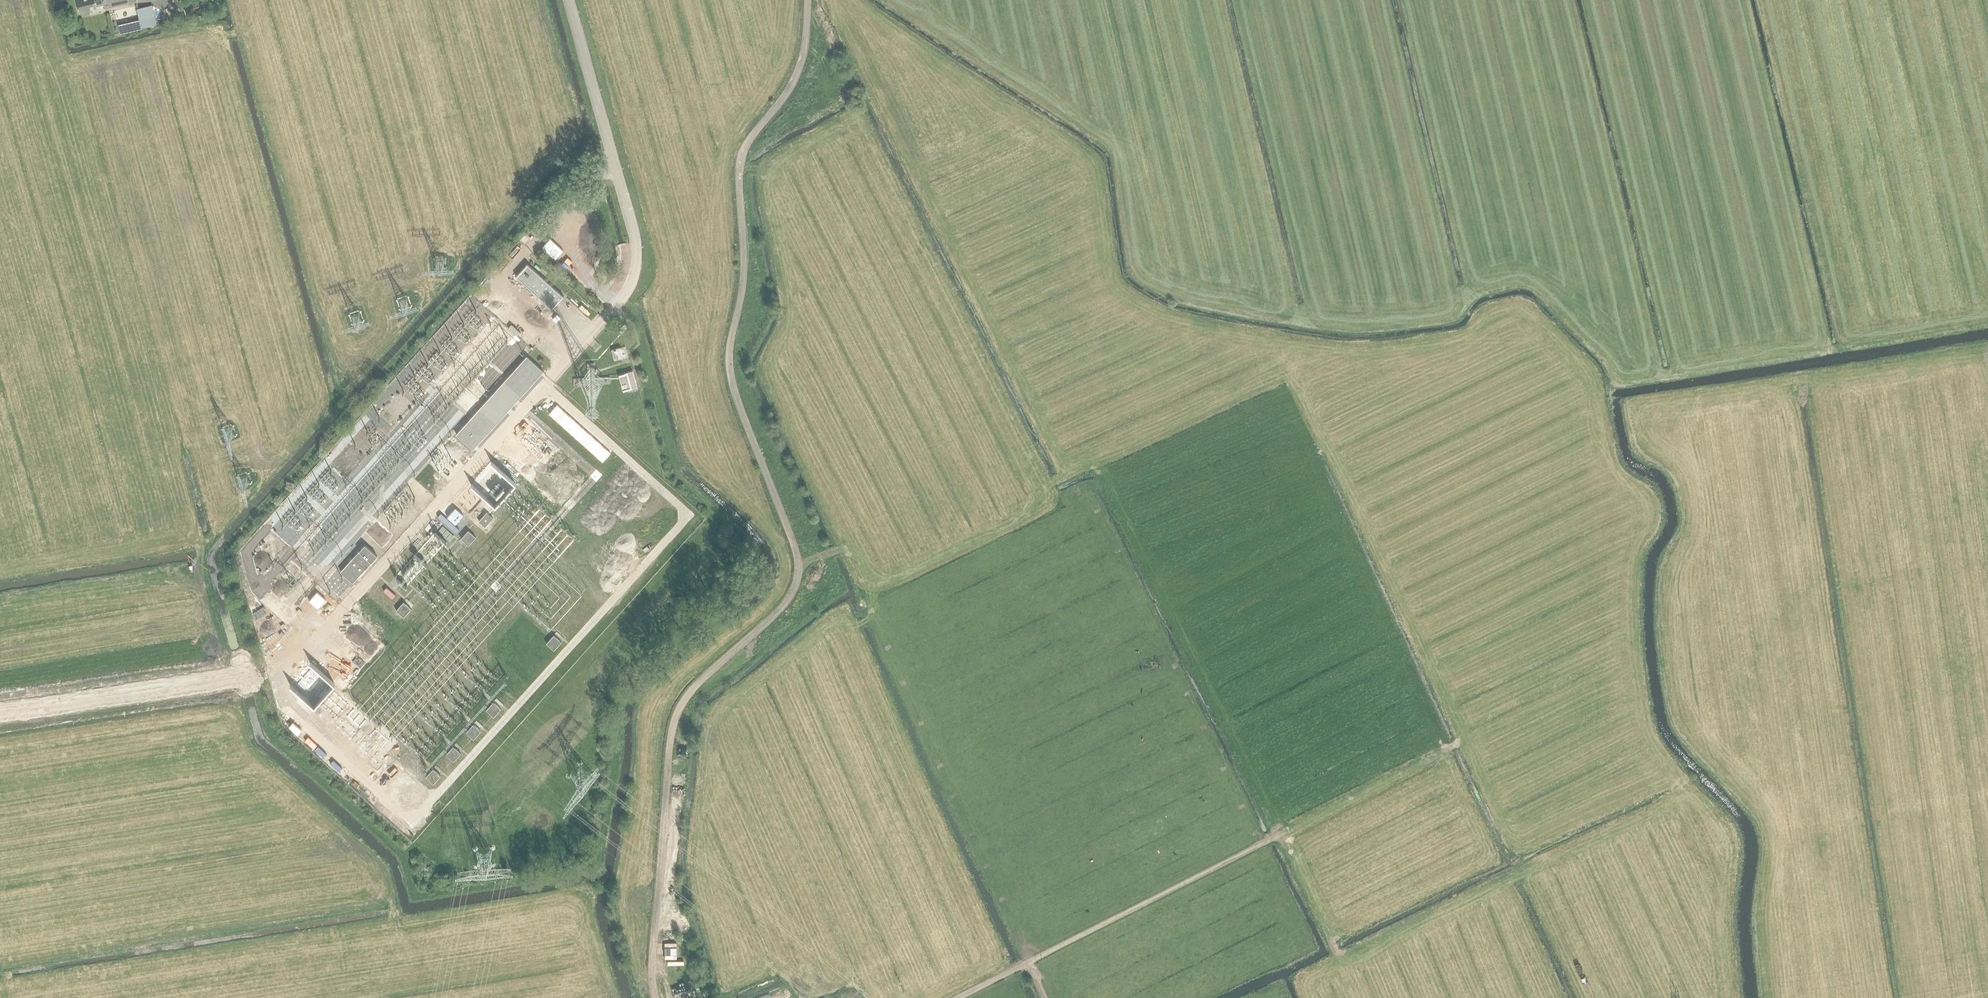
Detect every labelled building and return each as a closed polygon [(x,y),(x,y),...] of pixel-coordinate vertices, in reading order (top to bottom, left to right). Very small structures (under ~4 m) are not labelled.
[(136,0),(79,0),(82,10),(97,7),(97,4),(105,3),(106,8),(137,1),(136,0)] [(157,24),(152,5),(137,9),(141,28),(157,24)] [(522,247),(517,251),(526,260),(530,256),(522,247)] [(501,262),(511,269),(515,264),(505,257),(501,262)] [(564,296),(527,263),(515,277),(552,309),(564,296)] [(611,350),(614,360),(628,356),(625,346),(611,350)] [(527,357),(456,435),(472,450),(544,372),(527,357)] [(623,389),(637,385),(633,369),(619,373),(623,389)] [(463,498),(455,507),(464,515),(472,506),(463,498)] [(479,521),(485,527),(493,518),(487,512),(479,521)] [(481,532),(473,525),(469,529),(477,536),(481,532)] [(468,530),(461,538),(469,545),(476,537),(468,530)] [(353,558),(341,572),(353,583),(365,570),(377,556),(365,545),(353,558)] [(403,601),(396,610),(404,617),(412,609),(403,601)] [(553,634),(546,642),(554,650),(562,642),(553,634)] [(347,679),(355,671),(349,665),(341,674),(347,679)] [(494,702),(487,710),(494,717),(502,709),(494,702)] [(474,724),(466,732),(474,739),(482,731),(474,724)] [(454,747),(447,755),(455,761),(462,754),(454,747)] [(434,769),(426,777),(434,784),(442,776),(434,769)]
